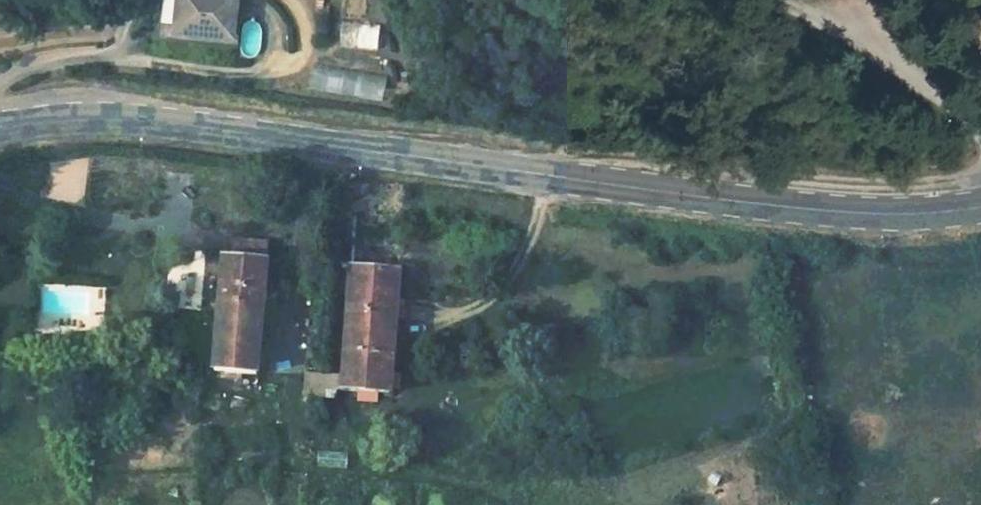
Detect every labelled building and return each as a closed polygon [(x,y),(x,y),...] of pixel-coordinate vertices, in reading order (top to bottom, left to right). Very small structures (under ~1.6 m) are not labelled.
[(250,0),(189,0),(184,29),(244,38),(250,0)] [(342,43),(356,45),(358,23),(344,22),(342,43)] [(359,24),(359,48),(380,48),(380,24),(359,24)] [(314,91),(384,101),(387,76),(318,66),(314,91)] [(319,391),(332,392),(333,385),(390,389),(404,238),(356,234),(343,373),(321,372),(319,391)] [(255,387),(268,249),(224,244),(224,264),(214,375),(231,376),(230,393),(254,395),(255,387)] [(307,391),(319,391),(321,372),(308,371),(307,391)] [(318,451),(318,467),(347,467),(347,451),(318,451)]
